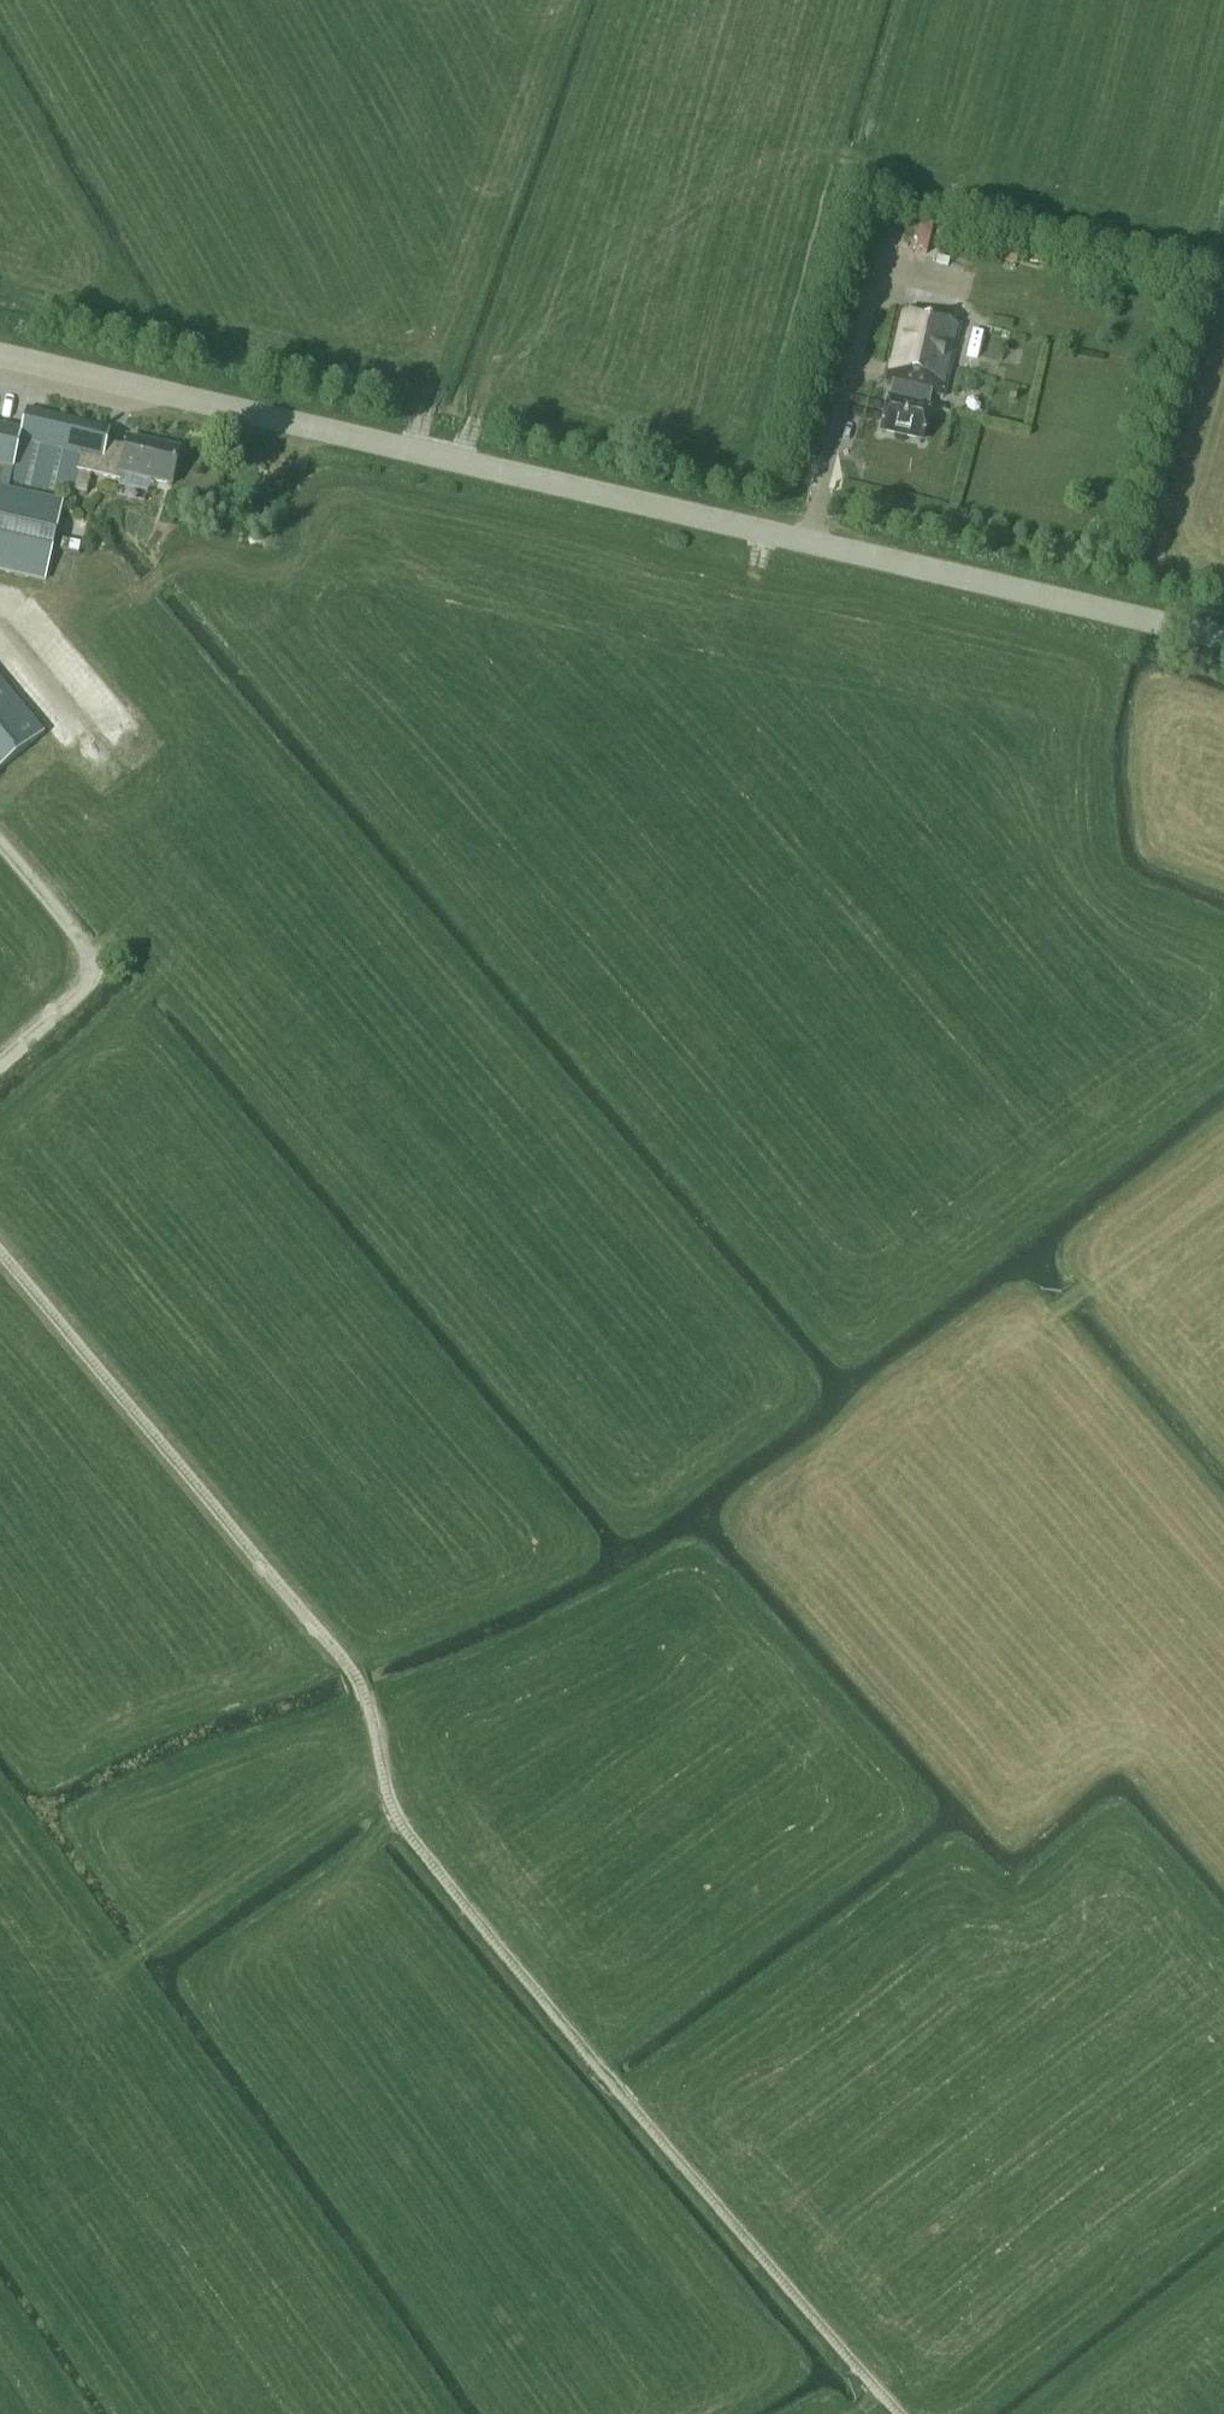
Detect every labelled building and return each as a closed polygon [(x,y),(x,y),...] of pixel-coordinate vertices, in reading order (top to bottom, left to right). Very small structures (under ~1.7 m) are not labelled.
[(961,324),(901,311),(899,311),(883,383),(893,385),(890,400),(889,399),(882,431),(921,440),(928,408),(926,408),(929,394),(944,396),(961,324)] [(0,485),(0,490),(8,491),(10,480),(33,486),(33,485),(58,491),(58,488),(73,491),(73,490),(87,493),(91,474),(119,481),(121,473),(171,485),(179,450),(128,438),(126,448),(107,443),(110,429),(26,409),(20,432),(0,428),(0,465),(5,466),(0,485)] [(45,579),(63,504),(8,491),(0,490),(0,569),(45,579)] [(43,734),(0,682),(0,770),(43,734)]
